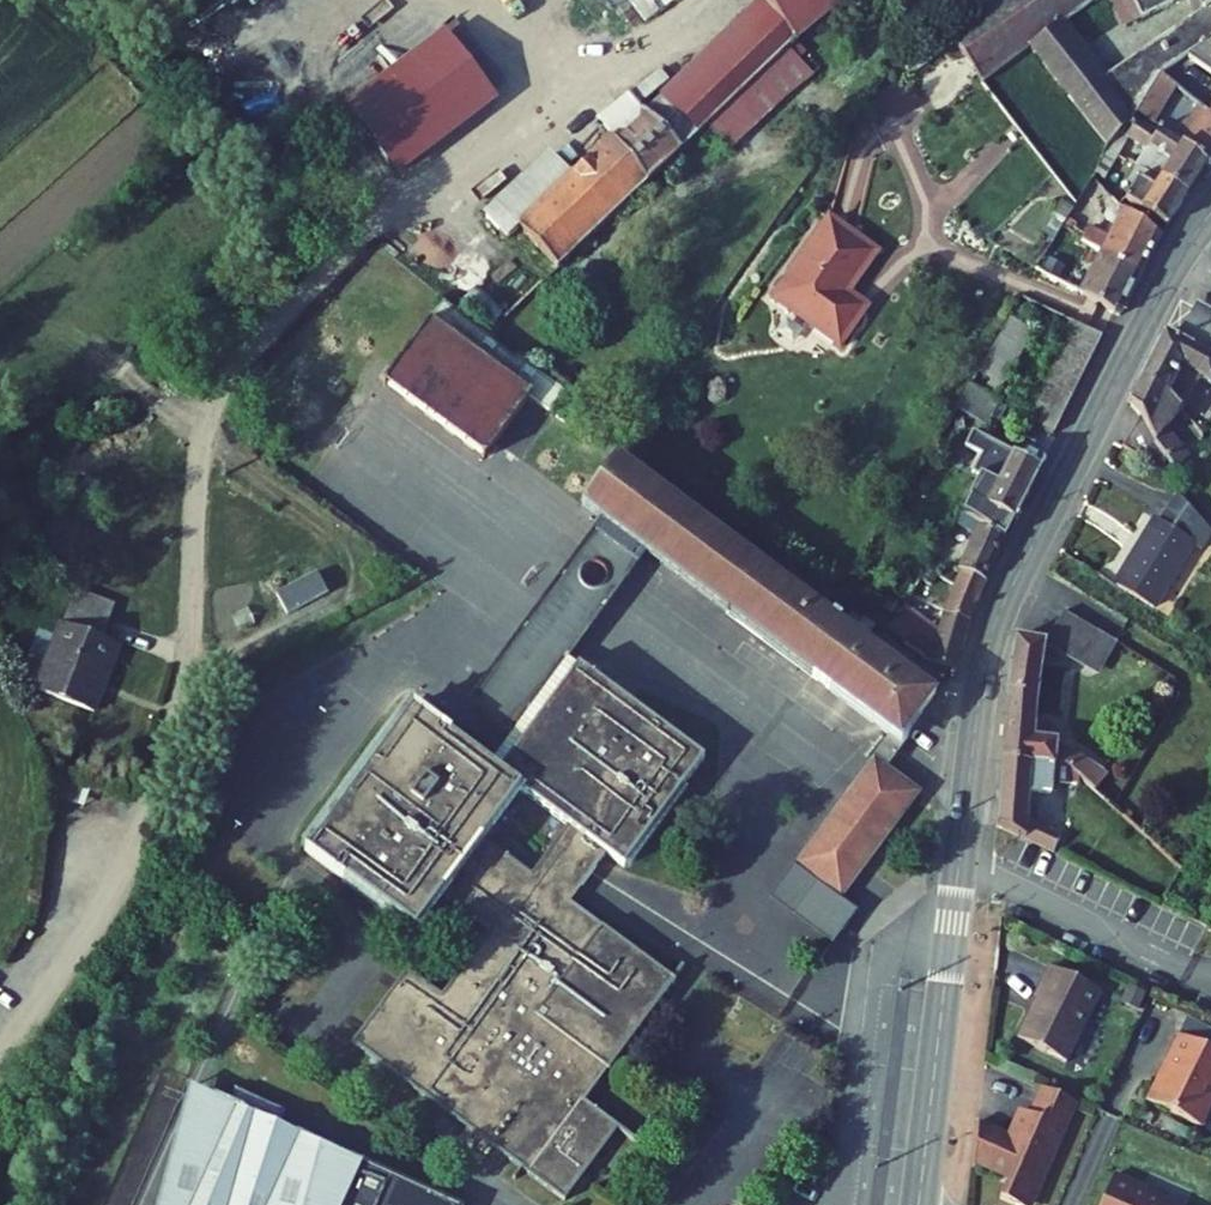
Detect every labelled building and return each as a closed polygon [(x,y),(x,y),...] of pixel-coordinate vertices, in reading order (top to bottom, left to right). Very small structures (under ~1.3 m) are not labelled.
[(647,113),(683,151),(699,136),(677,113),(692,99),(714,122),(735,102),(796,44),(761,0),(647,113)] [(661,12),(678,0),(652,0),(661,12)] [(851,0),(761,0),(796,44),(851,0)] [(953,46),(983,83),(1030,48),(1059,26),(1092,1),(1092,0),(994,0),(975,12),(944,34),(953,46)] [(1195,17),(1102,81),(1059,26),(1030,48),(1108,146),(1120,132),(1132,119),(1135,114),(1157,78),(1162,75),(1187,57),(1210,40),(1210,0),(1188,0),(1195,17)] [(1124,28),(1184,0),(1112,0),(1124,28)] [(212,39),(235,70),(285,32),(262,2),(212,39)] [(345,108),(399,179),(500,102),(446,30),(345,108)] [(1187,57),(1210,74),(1210,40),(1187,57)] [(758,126),(812,78),(797,63),(806,54),(797,46),(737,104),(758,126)] [(1135,114),(1154,127),(1178,87),(1162,75),(1157,78),(1135,114)] [(629,93),(596,121),(612,140),(644,110),(629,93)] [(677,113),(699,136),(709,127),(714,122),(692,99),(677,113)] [(711,129),(731,150),(758,126),(737,104),(711,129)] [(1182,145),(1206,165),(1210,169),(1210,113),(1200,105),(1174,137),(1182,145)] [(520,228),(559,270),(683,151),(647,113),(644,110),(612,140),(573,177),(520,228)] [(1132,119),(1120,132),(1108,146),(1106,151),(1118,158),(1130,138),(1147,149),(1136,166),(1139,167),(1137,170),(1160,185),(1163,181),(1187,196),(1206,165),(1182,145),(1174,137),(1163,130),(1162,131),(1154,127),(1135,114),(1132,119)] [(1096,173),(1105,178),(1118,158),(1106,151),(1096,173)] [(483,215),(508,240),(520,228),(573,177),(549,152),(483,215)] [(1129,183),(1135,187),(1126,201),(1167,228),(1187,196),(1163,181),(1160,185),(1137,170),(1129,183)] [(1041,233),(1052,240),(1073,209),(1061,202),(1041,233)] [(1088,231),(1082,242),(1102,254),(1142,276),(1163,236),(1125,209),(1109,241),(1088,231)] [(775,299),(841,347),(861,318),(841,305),(849,294),(878,254),(831,221),(775,299)] [(1102,254),(1081,293),(1120,317),(1142,276),(1102,254)] [(1043,270),(1060,279),(1066,268),(1049,259),(1043,270)] [(861,318),(868,308),(849,294),(841,305),(861,318)] [(368,382),(461,457),(507,396),(527,412),(543,392),(429,304),(368,382)] [(1179,339),(1210,356),(1210,315),(1196,307),(1179,339)] [(1010,317),(969,386),(993,400),(1035,332),(1010,317)] [(1102,338),(1071,322),(1064,335),(1095,351),(1102,338)] [(1095,351),(1064,335),(1057,349),(1088,365),(1095,351)] [(1140,384),(1168,398),(1181,412),(1183,413),(1202,379),(1210,384),(1210,359),(1165,335),(1140,384)] [(1057,349),(1050,363),(1081,379),(1088,365),(1057,349)] [(1050,363),(1043,377),(1075,393),(1081,379),(1050,363)] [(1067,406),(1075,393),(1043,377),(1036,390),(1067,406)] [(1177,472),(1190,457),(1167,430),(1181,412),(1168,398),(1140,384),(1129,404),(1143,416),(1156,439),(1155,441),(1167,458),(1177,472)] [(957,406),(988,424),(999,403),(993,400),(969,386),(957,406)] [(1036,390),(1029,404),(1061,420),(1067,406),(1036,390)] [(1054,434),(1061,420),(1029,404),(1023,417),(1054,434)] [(1123,445),(1161,470),(1167,458),(1155,441),(1156,439),(1143,416),(1123,445)] [(963,514),(981,525),(1004,540),(1041,468),(973,433),(966,447),(983,455),(973,473),(980,477),(969,498),(971,500),(963,514)] [(584,511),(895,744),(929,698),(622,462),(584,511)] [(1155,608),(1193,545),(1202,551),(1210,537),(1210,530),(1178,495),(1161,524),(1155,521),(1117,585),(1155,608)] [(963,514),(956,523),(976,536),(981,525),(963,514)] [(954,590),(977,600),(1004,540),(981,525),(976,536),(959,572),(961,573),(955,587),(954,590)] [(275,590),(287,612),(328,591),(316,569),(275,590)] [(907,605),(889,632),(932,664),(955,672),(969,620),(977,600),(954,590),(945,613),(940,632),(937,644),(913,626),(919,616),(921,614),(907,605)] [(17,675),(83,704),(111,641),(88,630),(96,610),(59,594),(50,615),(44,613),(17,675)] [(927,604),(914,595),(907,605),(921,614),(927,604)] [(1082,654),(1102,666),(1116,642),(1064,612),(1046,643),(1016,638),(1007,696),(1001,763),(1068,767),(1078,776),(1095,792),(1105,777),(1105,774),(1077,753),(1058,743),(1046,741),(1048,725),(1037,724),(1046,643),(1077,661),(1082,654)] [(919,616),(913,626),(937,644),(940,632),(919,616)] [(1077,661),(1098,673),(1102,666),(1082,654),(1077,661)] [(443,897),(490,931),(443,996),(408,970),(352,1045),(565,1203),(620,1128),(585,1102),(675,982),(570,903),(607,853),(625,867),(703,760),(579,668),(500,775),(413,711),(309,852),(347,880),(348,879),(418,931),(443,897)] [(799,861),(845,895),(919,794),(873,760),(799,861)] [(1028,823),(1030,794),(1051,795),(1052,783),(1077,785),(1078,776),(1068,767),(1001,763),(996,827),(1054,854),(1061,838),(1028,823)] [(1038,1001),(1019,1040),(1066,1062),(1100,992),(1050,968),(1035,999),(1038,1001)] [(1129,987),(1122,1003),(1139,1011),(1146,994),(1129,987)] [(1151,1104),(1202,1128),(1210,1110),(1210,1052),(1179,1037),(1165,1068),(1168,1069),(1151,1104)] [(975,1165),(1009,1180),(1001,1200),(1012,1204),(1031,1204),(1032,1204),(1076,1103),(1043,1089),(1032,1116),(1020,1112),(1012,1131),(1014,1134),(1003,1140),(1001,1136),(979,1127),(975,1165)] [(194,1093),(179,1126),(224,1145),(233,1124),(226,1122),(231,1109),(194,1093)] [(282,1131),(287,1119),(236,1097),(231,1109),(226,1122),(233,1124),(224,1145),(179,1126),(146,1204),(457,1204),(282,1131)] [(1102,1204),(1172,1204),(1142,1192),(1143,1189),(1115,1177),(1102,1204)]
